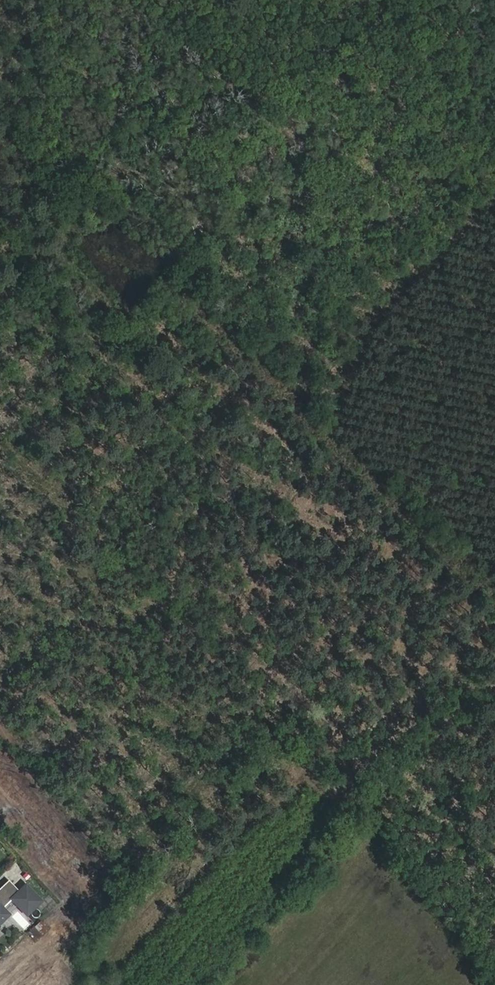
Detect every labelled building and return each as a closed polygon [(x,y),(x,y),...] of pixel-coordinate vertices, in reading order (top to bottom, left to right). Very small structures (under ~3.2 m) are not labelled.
[(0,889),(0,923),(9,915),(3,908),(12,899),(27,915),(42,901),(31,890),(25,897),(9,880),(0,889)] [(11,926),(6,921),(0,927),(0,936),(11,926)] [(37,940),(50,929),(42,921),(29,932),(37,940)]
